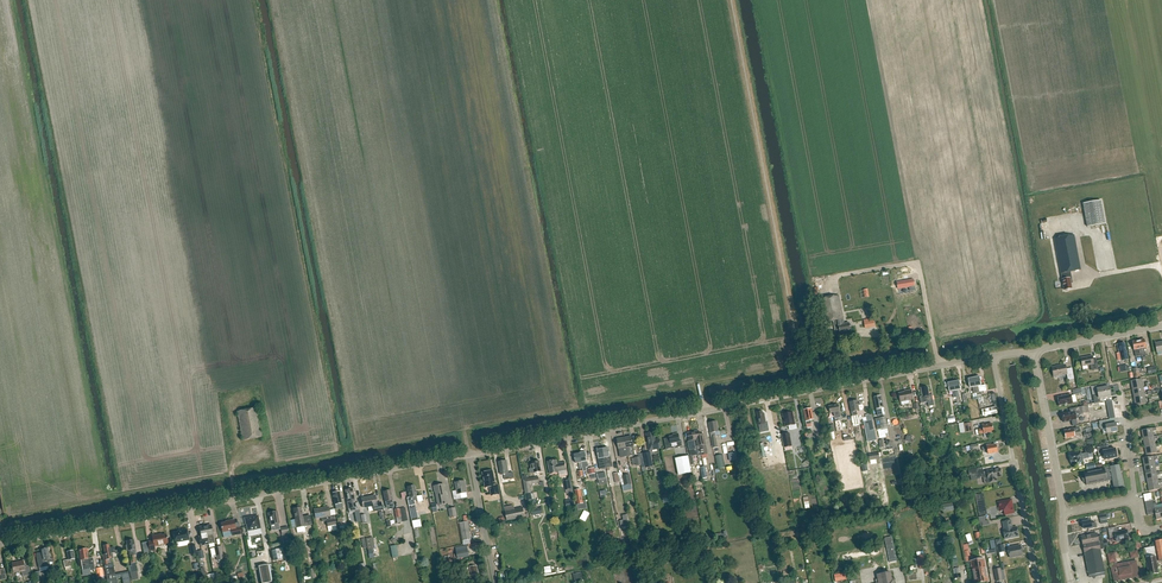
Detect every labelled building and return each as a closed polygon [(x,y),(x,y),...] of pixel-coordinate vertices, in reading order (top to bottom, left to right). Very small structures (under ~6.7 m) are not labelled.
[(1087,227),(1105,224),(1101,200),(1083,203),(1087,227)] [(1073,283),(1071,272),(1081,270),(1074,235),(1054,239),(1062,279),(1064,290),(1072,289),(1071,283),(1073,283)] [(913,280),(899,282),(900,289),(909,287),(910,291),(915,290),(913,280)] [(822,299),(819,299),(824,322),(835,320),(835,324),(834,325),(835,331),(839,330),(840,333),(851,331),(849,323),(843,324),(842,319),(843,319),(839,295),(828,298),(822,299)] [(862,319),(864,328),(874,326),(872,317),(862,319)] [(1138,340),(1141,356),(1142,361),(1146,360),(1145,356),(1147,356),(1146,354),(1145,354),(1144,348),(1146,348),(1144,339),(1138,340)] [(1141,356),(1138,340),(1132,342),(1134,350),(1136,357),(1141,356)] [(1126,351),(1124,343),(1118,344),(1119,353),(1120,352),(1121,360),(1128,359),(1126,351)] [(1093,360),(1092,356),(1081,358),(1082,366),(1090,365),(1091,367),(1091,370),(1098,369),(1098,366),(1097,359),(1093,360)] [(1066,369),(1065,365),(1052,367),(1054,377),(1067,374),(1068,380),(1074,379),(1072,368),(1066,369)] [(974,394),(977,393),(974,378),(968,379),(967,379),(968,383),(969,383),(969,384),(970,388),(973,387),(974,394)] [(1132,390),(1143,387),(1142,379),(1131,381),(1132,390)] [(956,397),(953,382),(948,383),(947,383),(948,387),(948,388),(949,388),(949,392),(952,391),(954,398),(956,397)] [(1094,403),(1100,402),(1100,398),(1111,396),(1109,386),(1096,389),(1098,394),(1092,395),(1094,403)] [(928,392),(927,387),(922,388),(923,393),(922,393),(923,396),(919,397),(921,403),(927,402),(928,407),(934,405),(933,401),(932,395),(929,395),(928,392)] [(1143,387),(1132,390),(1134,398),(1145,395),(1143,387)] [(901,402),(913,399),(911,390),(905,391),(905,392),(899,393),(901,402)] [(1073,404),(1071,395),(1058,397),(1059,405),(1068,404),(1068,405),(1073,404)] [(1145,395),(1134,398),(1136,406),(1146,404),(1145,395)] [(875,397),(876,403),(875,403),(877,417),(882,416),(885,415),(884,408),(883,408),(882,402),(881,402),(880,396),(875,397)] [(858,405),(857,401),(850,402),(851,412),(852,416),(857,415),(857,411),(859,410),(863,409),(863,408),(863,405),(862,405),(858,405)] [(839,409),(838,405),(829,406),(830,413),(834,412),(835,419),(841,418),(840,415),(839,409)] [(996,407),(982,410),(983,416),(997,413),(996,407)] [(243,441),(262,437),(256,408),(237,412),(243,441)] [(811,413),(810,409),(805,410),(806,414),(804,414),(806,422),(806,425),(811,424),(811,421),(814,420),(812,413),(811,413)] [(763,414),(762,411),(757,412),(758,418),(757,419),(759,425),(760,433),(769,431),(768,423),(766,423),(764,413),(763,414)] [(795,424),(792,412),(783,414),(785,426),(790,426),(790,430),(797,429),(796,424),(795,424)] [(1076,419),(1075,416),(1074,412),(1070,413),(1070,412),(1061,414),(1062,418),(1062,421),(1063,421),(1063,422),(1071,420),(1072,425),(1072,426),(1073,426),(1073,425),(1076,425),(1077,425),(1076,419)] [(877,429),(878,429),(887,427),(885,417),(875,419),(877,429)] [(836,431),(843,430),(841,420),(835,421),(836,431)] [(1108,425),(1107,420),(1099,421),(1100,430),(1105,429),(1106,434),(1117,432),(1116,423),(1108,425)] [(865,424),(869,442),(877,440),(873,421),(867,422),(865,424)] [(713,448),(718,447),(715,432),(718,431),(716,422),(709,424),(711,432),(710,432),(713,448)] [(965,433),(973,431),(971,423),(963,424),(965,433)] [(993,432),(992,424),(986,425),(986,424),(982,425),(983,429),(978,430),(979,434),(983,433),(983,434),(993,432)] [(1079,431),(1078,428),(1066,430),(1066,433),(1065,433),(1066,438),(1075,436),(1081,435),(1080,431),(1079,431)] [(1154,437),(1153,432),(1157,431),(1156,428),(1141,430),(1143,439),(1154,437)] [(706,444),(704,437),(704,435),(700,436),(699,431),(693,432),(695,441),(697,440),(698,446),(700,446),(702,455),(707,454),(706,444)] [(655,440),(653,432),(646,434),(649,450),(661,448),(659,439),(655,440)] [(696,449),(695,441),(693,432),(688,433),(689,441),(687,442),(689,450),(690,457),(698,456),(696,449)] [(680,440),(679,435),(678,433),(673,434),(673,436),(669,437),(669,438),(664,439),(666,449),(672,448),(671,444),(677,442),(678,447),(682,446),(681,440),(680,440)] [(784,448),(792,446),(789,433),(782,434),(784,448)] [(624,438),(627,456),(635,455),(631,436),(624,438)] [(1155,445),(1154,440),(1158,439),(1158,436),(1154,437),(1143,439),(1145,447),(1155,445)] [(624,457),(627,456),(624,438),(617,439),(619,448),(620,455),(623,454),(624,457)] [(1155,445),(1145,447),(1146,455),(1157,453),(1156,448),(1160,447),(1159,444),(1155,445)] [(760,453),(762,452),(764,457),(770,456),(768,445),(759,448),(760,453)] [(998,452),(996,445),(991,446),(991,445),(987,446),(987,447),(982,448),(983,451),(987,450),(988,454),(998,452)] [(1106,450),(1105,446),(1096,448),(1098,457),(1103,456),(1104,460),(1117,458),(1115,449),(1106,450)] [(610,456),(608,448),(603,449),(606,468),(613,467),(610,456)] [(600,469),(606,468),(603,449),(597,450),(599,458),(598,458),(600,469)] [(585,452),(579,453),(582,469),(588,468),(587,461),(585,452)] [(652,467),(651,462),(650,452),(642,453),(645,468),(652,467)] [(730,461),(737,459),(735,452),(728,454),(730,461)] [(869,461),(880,459),(879,452),(869,454),(869,461)] [(1081,454),(1080,452),(1069,454),(1071,463),(1078,462),(1078,463),(1082,462),(1082,460),(1092,457),(1091,452),(1081,454)] [(580,469),(582,469),(579,453),(574,455),(576,463),(579,463),(580,469)] [(717,469),(725,468),(723,455),(714,456),(717,469)] [(1155,465),(1154,459),(1158,459),(1157,456),(1142,459),(1144,467),(1155,465)] [(679,475),(692,473),(688,457),(676,459),(679,475)] [(557,464),(556,460),(548,462),(550,474),(559,473),(559,472),(566,470),(564,463),(557,464)] [(507,473),(505,461),(498,462),(501,475),(504,474),(505,480),(514,478),(513,472),(507,473)] [(530,474),(534,473),(541,471),(539,461),(532,463),(532,464),(530,465),(531,469),(530,469),(530,474)] [(1156,473),(1155,468),(1159,467),(1159,464),(1155,465),(1144,467),(1146,475),(1156,473)] [(1120,469),(1119,465),(1110,467),(1104,468),(1083,472),(1084,476),(1082,476),(1082,475),(1083,483),(1084,483),(1084,482),(1085,482),(1086,486),(1107,482),(1107,481),(1113,480),(1114,488),(1123,486),(1120,472),(1123,472),(1122,468),(1120,469)] [(971,479),(980,478),(984,477),(982,467),(969,470),(971,479)] [(989,483),(997,481),(997,477),(1002,476),(1000,469),(987,471),(989,483)] [(495,486),(492,471),(482,473),(485,488),(490,487),(491,496),(499,495),(497,485),(495,486)] [(598,481),(606,479),(605,472),(597,474),(598,481)] [(1158,481),(1157,476),(1161,475),(1160,472),(1156,473),(1146,475),(1147,483),(1158,481)] [(624,486),(631,484),(629,474),(622,476),(624,486)] [(531,493),(531,490),(530,485),(539,483),(538,477),(528,478),(523,479),(525,494),(531,493)] [(571,479),(564,481),(566,490),(573,489),(571,479)] [(1147,483),(1149,491),(1159,489),(1158,484),(1161,483),(1161,481),(1161,480),(1158,481),(1147,483)] [(454,500),(461,498),(460,494),(466,493),(464,481),(455,482),(457,491),(452,491),(454,500)] [(445,494),(444,485),(434,487),(435,492),(436,492),(438,505),(448,503),(446,494),(445,494)] [(410,509),(416,508),(413,497),(416,496),(414,486),(407,487),(409,498),(408,498),(410,509)] [(355,504),(355,501),(352,489),(345,491),(348,502),(347,503),(350,514),(355,513),(355,511),(360,510),(358,503),(355,504)] [(581,489),(575,490),(577,505),(583,504),(581,489)] [(393,506),(392,500),(390,490),(383,492),(385,502),(386,502),(387,508),(393,506)] [(336,509),(342,508),(342,504),(342,503),(339,492),(333,493),(336,509)] [(376,504),(375,496),(361,498),(363,508),(373,506),(374,511),(382,509),(381,503),(376,504)] [(1014,513),(1012,504),(1011,499),(1006,501),(998,502),(1000,512),(1004,511),(1005,515),(1014,513)] [(1157,508),(1156,502),(1153,503),(1153,505),(1154,509),(1156,520),(1161,518),(1161,507),(1157,508)] [(953,503),(944,505),(945,512),(954,510),(953,503)] [(299,505),(297,505),(296,506),(297,508),(293,509),(295,520),(294,520),(290,521),(292,529),(296,528),(312,525),(311,516),(303,518),(301,508),(300,508),(300,506),(299,505)] [(542,507),(539,508),(538,505),(534,506),(535,509),(532,509),(533,516),(543,514),(542,507)] [(330,516),(328,507),(314,510),(315,519),(321,518),(322,522),(326,521),(327,526),(336,524),(334,515),(330,516)] [(507,521),(525,516),(523,507),(505,512),(507,521)] [(397,523),(402,522),(408,521),(405,508),(394,510),(397,523)] [(450,518),(457,516),(455,508),(449,509),(450,518)] [(270,525),(279,523),(277,512),(268,513),(270,525)] [(978,516),(979,526),(988,524),(988,520),(985,520),(984,515),(978,516)] [(254,517),(254,516),(244,518),(246,524),(247,524),(248,531),(260,528),(258,516),(254,517)] [(343,525),(342,518),(337,519),(340,531),(347,530),(346,525),(343,525)] [(235,528),(234,520),(225,521),(226,523),(221,524),(222,527),(221,527),(221,528),(222,528),(223,532),(232,531),(233,536),(241,534),(240,527),(235,528)] [(1012,528),(1011,520),(1002,522),(1004,529),(1003,529),(1005,540),(1019,537),(1017,527),(1012,528)] [(1091,524),(1091,521),(1082,522),(1083,529),(1087,528),(1088,529),(1096,528),(1095,523),(1091,524)] [(462,541),(469,539),(467,522),(459,523),(462,541)] [(208,543),(208,544),(214,543),(211,525),(205,526),(208,543)] [(208,545),(208,544),(208,543),(205,526),(199,527),(201,537),(199,538),(200,546),(208,545)] [(282,534),(289,533),(287,526),(280,528),(282,534)] [(1117,532),(1116,527),(1108,529),(1109,538),(1115,537),(1116,541),(1128,539),(1127,530),(1117,532)] [(175,543),(189,540),(187,529),(180,531),(173,533),(175,543)] [(168,544),(166,534),(157,536),(156,535),(152,536),(153,541),(148,542),(150,551),(155,550),(154,546),(168,544)] [(290,543),(289,534),(284,535),(284,534),(281,535),(283,544),(290,543)] [(1099,542),(1097,534),(1081,537),(1089,575),(1105,572),(1100,550),(1102,550),(1101,541),(1099,542)] [(890,563),(897,561),(892,537),(885,538),(890,563)] [(374,544),(372,545),(371,538),(366,539),(368,550),(375,548),(374,544)] [(130,573),(137,571),(133,553),(134,553),(133,550),(135,549),(134,544),(133,540),(127,541),(127,545),(125,546),(126,551),(128,551),(129,553),(128,554),(129,557),(131,565),(129,566),(130,573)] [(1155,547),(1157,556),(1158,560),(1161,559),(1161,540),(1154,542),(1155,547)] [(998,553),(1005,551),(1004,544),(996,546),(998,553)] [(114,548),(111,549),(110,549),(109,545),(104,546),(105,551),(104,551),(105,555),(103,555),(105,569),(107,581),(111,580),(110,576),(115,575),(113,563),(112,563),(111,558),(112,558),(111,554),(112,553),(115,553),(114,548)] [(391,557),(397,556),(395,545),(389,546),(391,557)] [(457,558),(469,556),(467,545),(455,547),(457,558)] [(1010,558),(1022,555),(1020,546),(1008,548),(1010,558)] [(217,561),(223,559),(220,547),(214,548),(217,561)] [(1155,556),(1157,556),(1155,547),(1151,547),(1144,549),(1146,558),(1147,566),(1148,566),(1149,572),(1148,572),(1149,575),(1158,573),(1156,562),(1155,556)] [(50,559),(47,548),(41,550),(42,553),(37,554),(39,568),(48,566),(53,565),(52,558),(50,559)] [(274,560),(284,558),(282,548),(272,550),(274,560)] [(79,550),(83,570),(89,569),(90,571),(95,570),(93,558),(88,559),(86,549),(79,550)] [(76,569),(73,551),(67,552),(69,560),(63,561),(65,568),(70,566),(71,570),(76,569)] [(1117,565),(1114,553),(1108,554),(1110,567),(1111,567),(1114,581),(1138,576),(1135,562),(1117,565)] [(920,569),(926,568),(924,555),(917,556),(920,569)] [(984,582),(988,581),(984,558),(970,561),(974,582),(984,582)] [(24,567),(23,561),(12,563),(13,573),(22,571),(23,577),(31,575),(29,566),(24,567)] [(273,582),(270,564),(257,566),(260,582),(267,582),(273,582)] [(471,575),(478,574),(476,565),(469,567),(471,575)] [(204,572),(203,568),(200,569),(203,582),(208,582),(206,572),(204,572)] [(996,582),(1003,580),(1000,568),(994,569),(996,582)] [(41,582),(39,571),(32,573),(34,582),(36,582),(41,582)] [(833,575),(835,582),(847,579),(845,571),(833,575)] [(890,572),(877,575),(878,580),(876,581),(876,582),(894,582),(893,580),(892,581),(890,572)] [(573,574),(575,582),(578,582),(581,582),(580,579),(583,578),(581,573),(573,574)]
